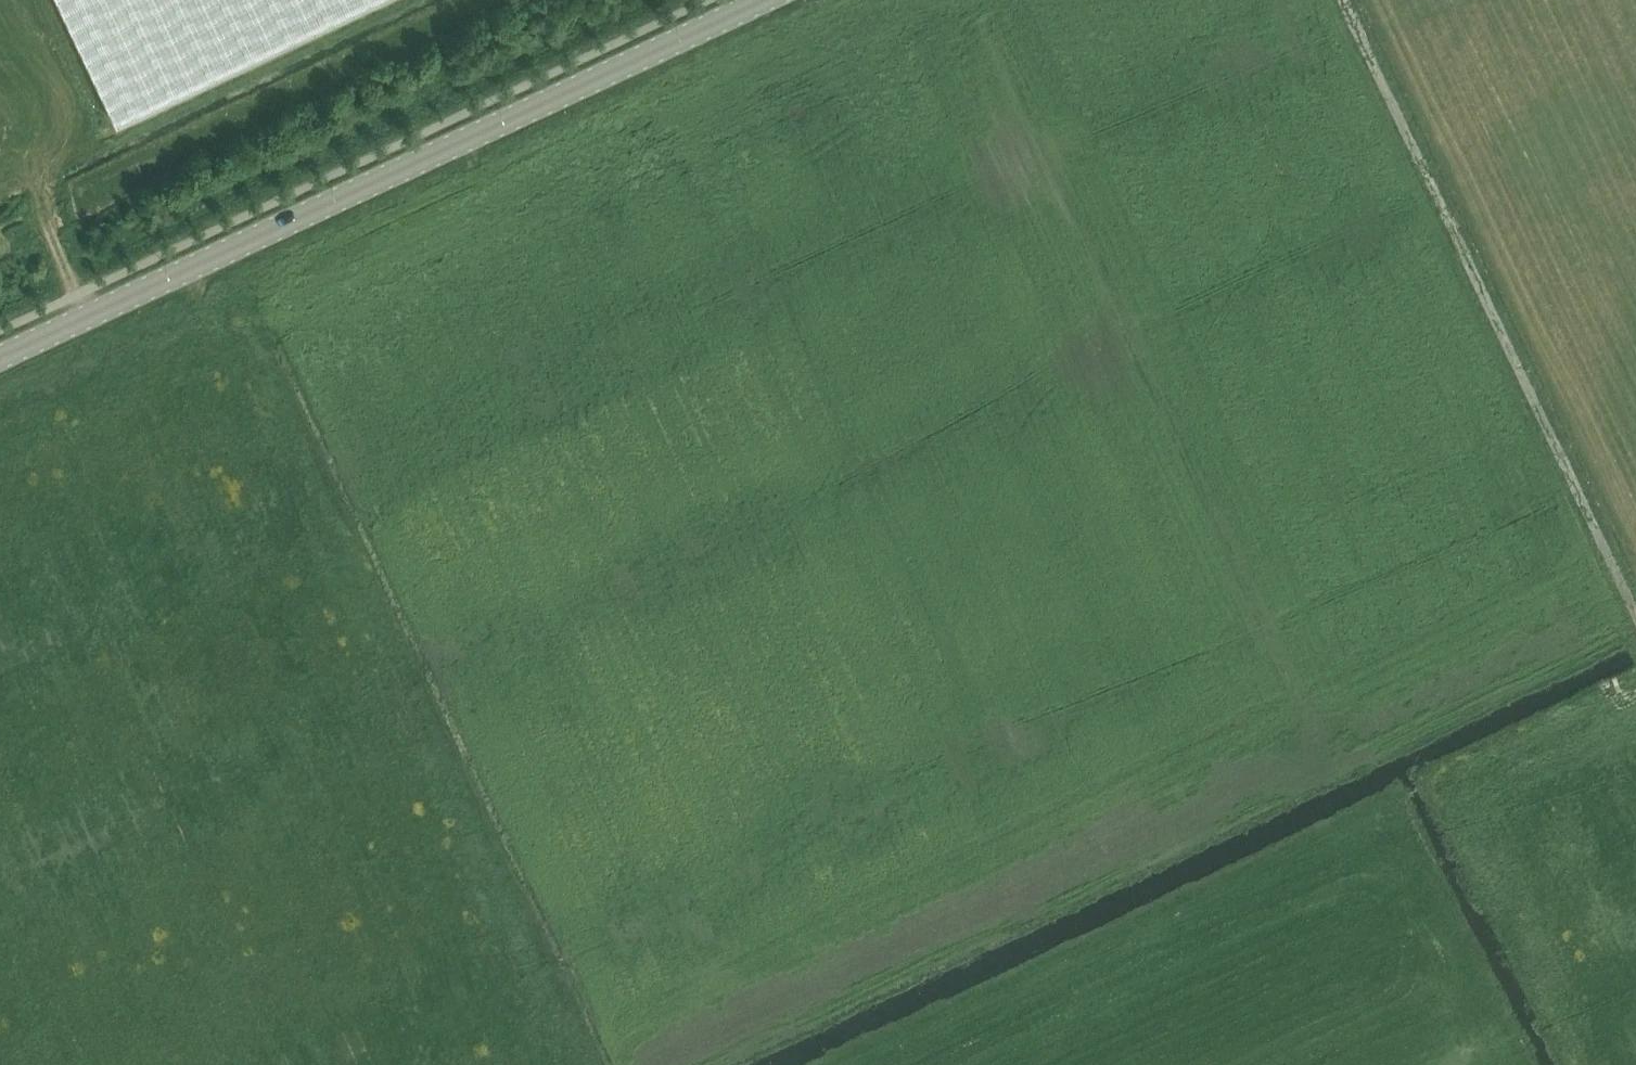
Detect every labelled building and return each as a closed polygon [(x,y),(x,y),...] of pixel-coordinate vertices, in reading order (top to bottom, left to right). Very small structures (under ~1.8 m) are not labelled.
[(116,123),(377,0),(58,0),(116,123)]
